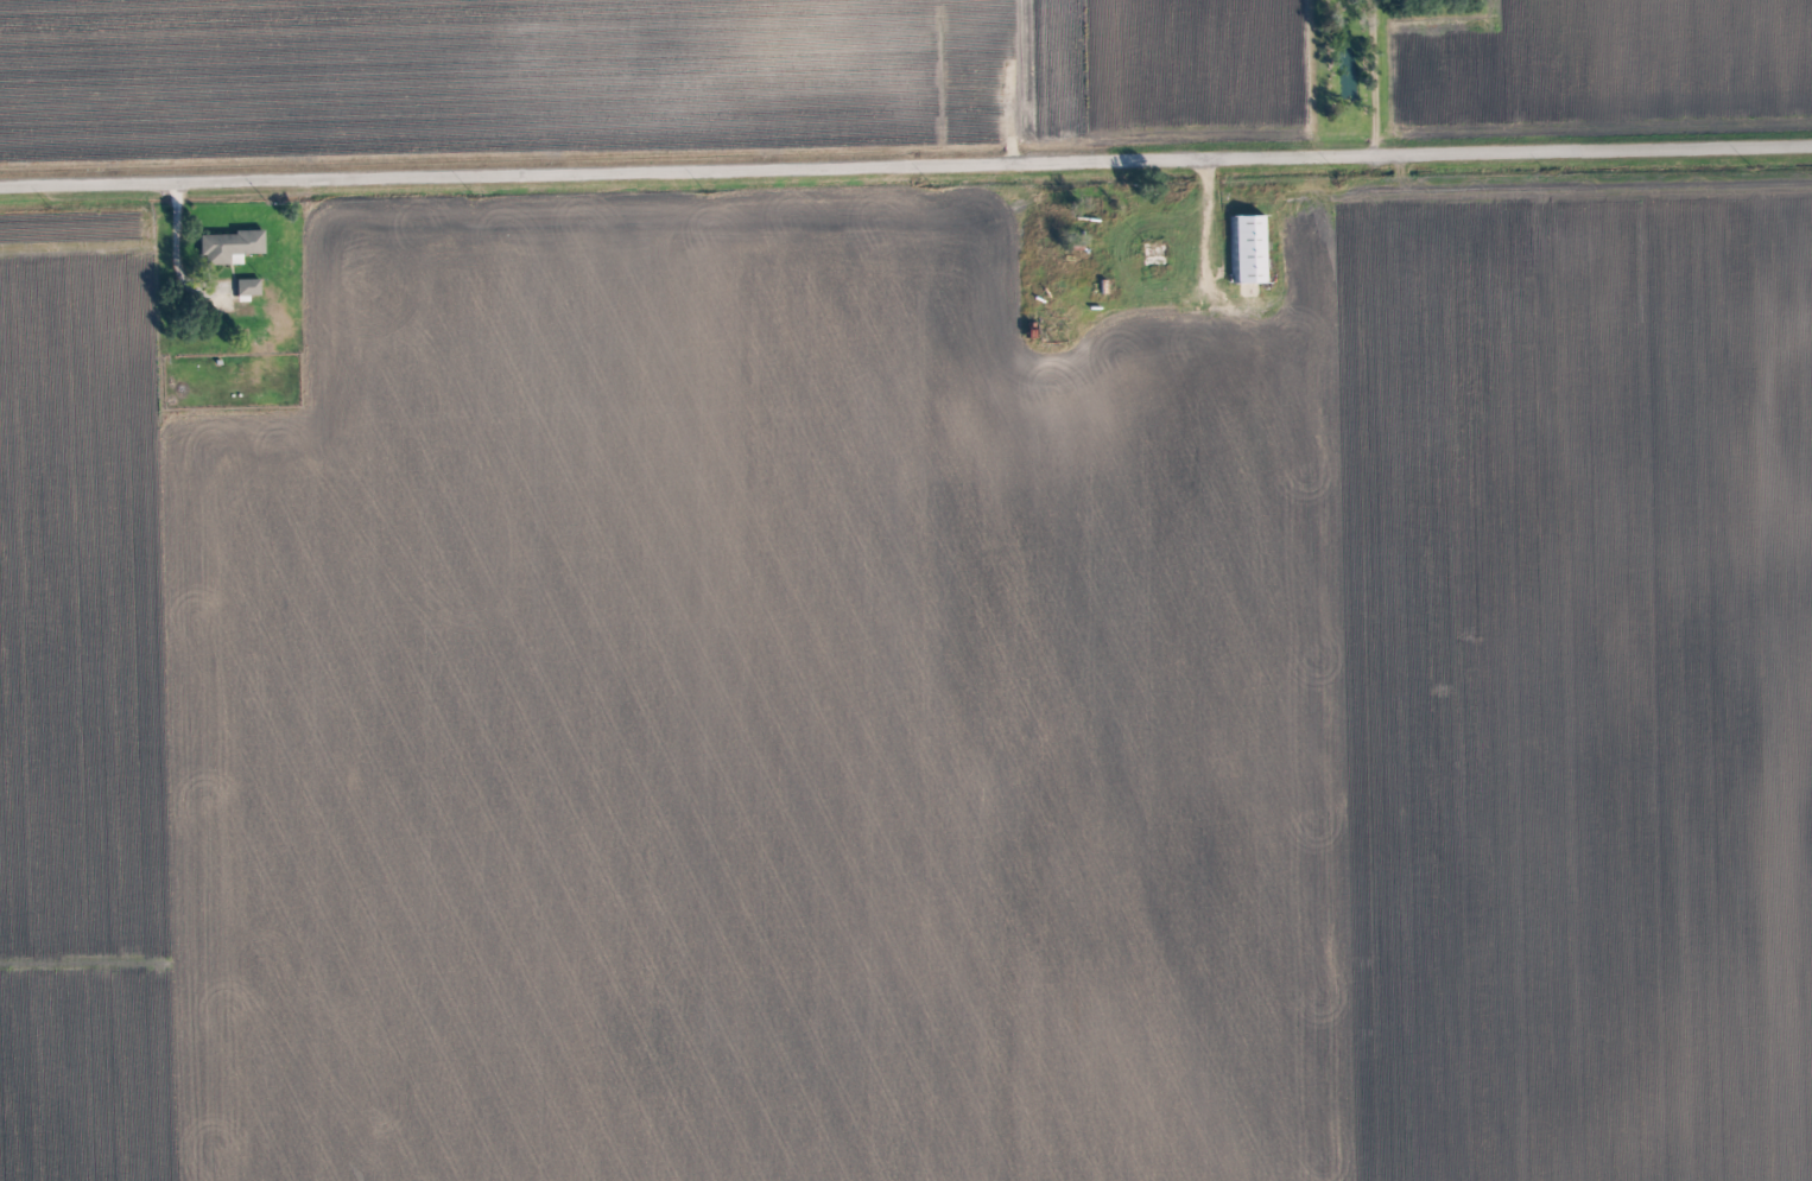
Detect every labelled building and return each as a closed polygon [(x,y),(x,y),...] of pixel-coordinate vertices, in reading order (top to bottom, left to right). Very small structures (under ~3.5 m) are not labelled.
[(1235,217),(1236,285),(1266,284),(1265,217),(1235,217)] [(264,233),(203,235),(204,266),(235,265),(235,261),(240,261),(240,255),(264,254),(264,233)] [(259,281),(239,282),(240,289),(247,289),(247,294),(260,294),(259,281)]
